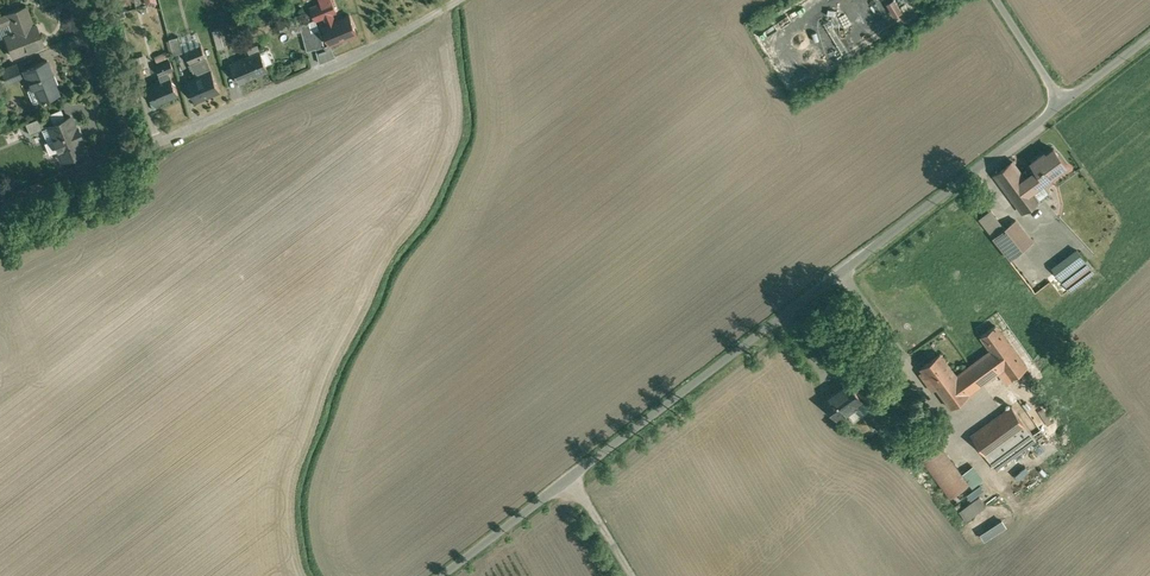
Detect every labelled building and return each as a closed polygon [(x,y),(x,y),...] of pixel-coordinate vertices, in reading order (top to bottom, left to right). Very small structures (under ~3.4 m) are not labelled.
[(317,21),(325,18),(333,14),(338,12),(333,0),(321,0),(322,3),(311,7),(317,21)] [(895,0),(887,4),(894,17),(902,13),(895,0)] [(10,24),(14,34),(5,37),(12,56),(44,44),(40,34),(38,35),(27,6),(0,17),(0,27),(10,24)] [(328,25),(323,27),(331,45),(358,33),(350,15),(336,21),(333,14),(325,18),(328,25)] [(233,44),(240,42),(234,22),(227,25),(233,44)] [(308,51),(317,49),(312,32),(310,22),(301,25),(308,51)] [(220,28),(213,30),(218,48),(225,47),(220,28)] [(322,32),(319,30),(312,32),(317,49),(325,46),(322,32)] [(170,38),(174,55),(183,52),(179,36),(170,38)] [(186,51),(191,64),(207,57),(201,44),(186,51)] [(261,51),(231,64),(240,83),(269,70),(261,51)] [(197,77),(188,81),(196,100),(221,90),(207,57),(191,64),(197,77)] [(48,60),(24,70),(32,88),(28,90),(33,104),(59,93),(51,75),(54,74),(48,60)] [(171,60),(157,66),(161,74),(174,69),(171,60)] [(171,76),(148,86),(156,104),(179,94),(171,76)] [(48,126),(54,123),(50,114),(26,124),(30,134),(48,126)] [(54,123),(48,126),(62,160),(85,150),(71,116),(54,123)] [(1017,158),(994,176),(1024,214),(1044,199),(1036,188),(1069,163),(1058,149),(1027,172),(1017,158)] [(991,211),(979,220),(1010,261),(1033,244),(1016,221),(1005,229),(991,211)] [(1077,252),(1053,271),(1069,291),(1093,273),(1077,252)] [(942,353),(920,370),(951,411),(1000,375),(1007,384),(1028,369),(997,328),(982,339),(991,351),(959,375),(942,353)] [(850,380),(823,401),(841,422),(867,403),(850,380)] [(1011,408),(971,436),(996,470),(1035,441),(1011,408)] [(916,456),(918,454),(939,440),(945,435),(938,425),(909,446),(916,456)] [(939,440),(918,454),(951,500),(971,485),(964,475),(939,440)] [(974,468),(964,475),(971,485),(974,489),(984,482),(974,468)] [(970,519),(984,507),(975,498),(962,509),(970,519)] [(913,509),(891,524),(896,531),(918,517),(913,509)]
